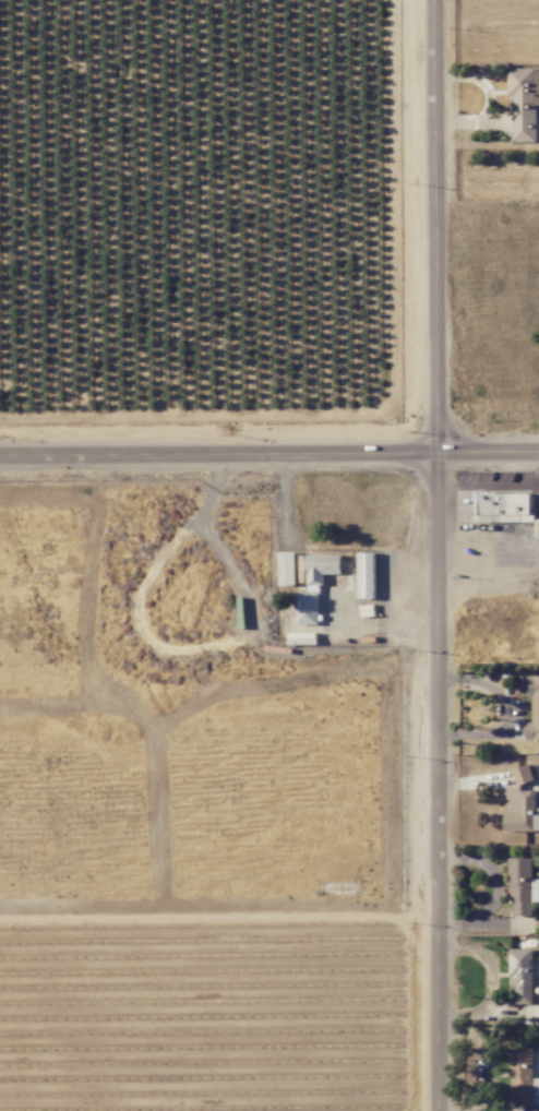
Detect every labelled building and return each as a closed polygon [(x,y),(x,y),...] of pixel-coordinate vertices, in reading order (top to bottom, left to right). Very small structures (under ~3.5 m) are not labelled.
[(538,141),(537,106),(538,105),(538,68),(510,68),(511,141),(538,141)] [(532,492),(478,493),(478,523),(532,521),(532,492)] [(279,585),(296,585),(296,552),(279,552),(279,585)] [(375,598),(374,552),(358,552),(359,599),(375,598)] [(319,624),(318,585),(324,585),(324,574),(342,574),(342,554),(307,554),(308,592),(296,592),(296,625),(319,624)] [(512,768),(517,785),(534,781),(529,764),(512,768)] [(538,831),(538,807),(537,807),(537,788),(506,788),(506,831),(538,831)] [(532,857),(510,858),(511,915),(533,915),(533,902),(538,902),(538,879),(533,879),(532,857)] [(533,948),(512,948),(513,1003),(534,1003),(533,948)] [(533,1078),(533,1049),(512,1048),(511,1105),(538,1106),(538,1078),(533,1078)]
